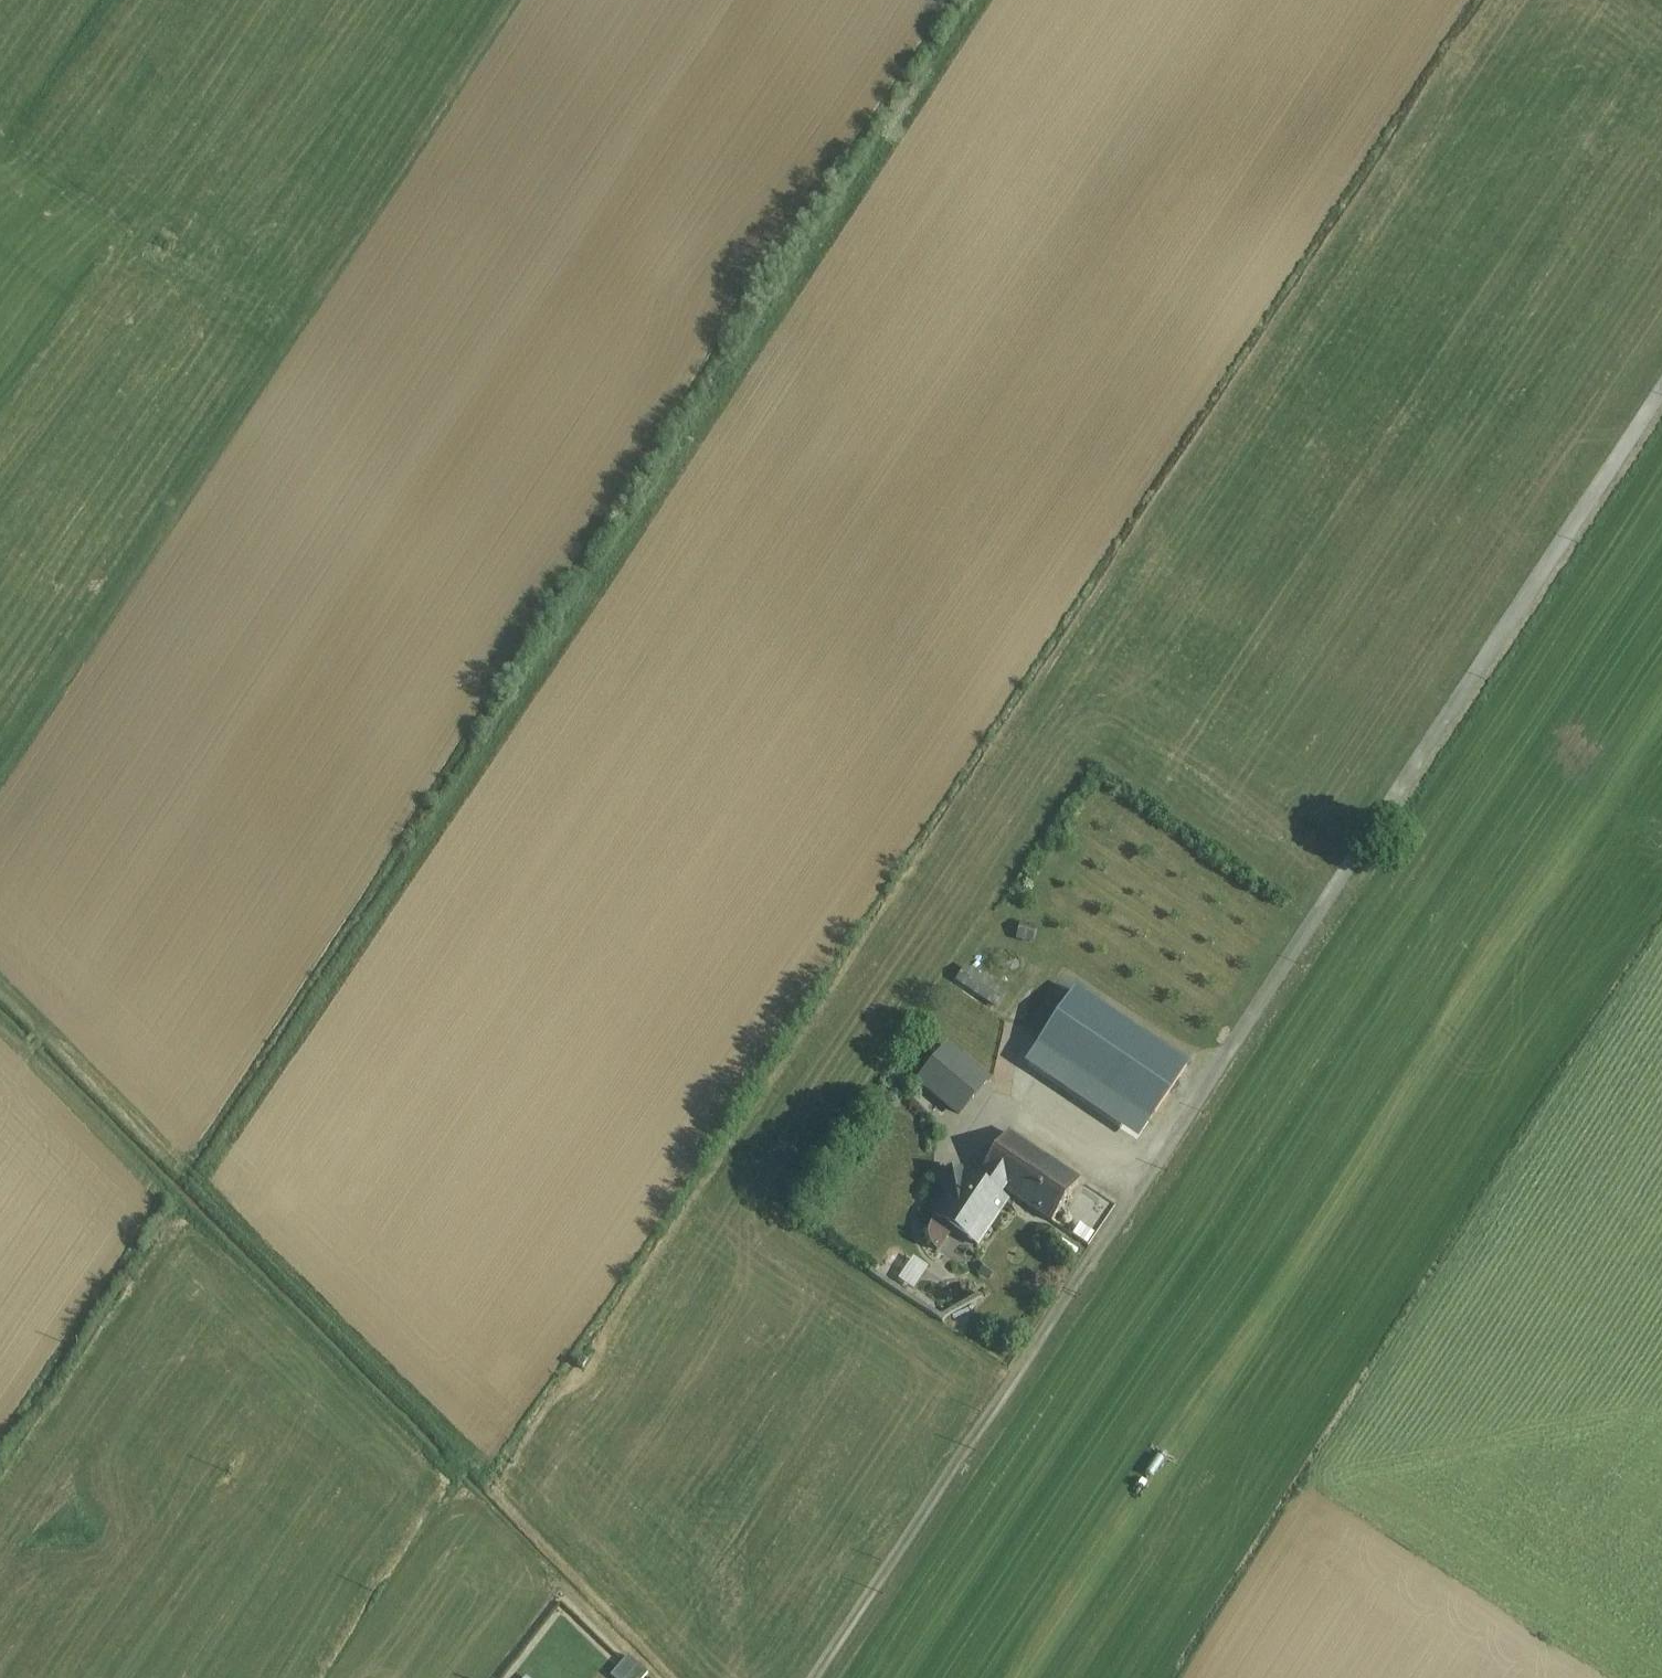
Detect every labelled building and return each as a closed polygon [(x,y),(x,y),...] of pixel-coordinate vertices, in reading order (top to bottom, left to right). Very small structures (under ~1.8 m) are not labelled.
[(963,964),(953,981),(996,1008),(1007,992),(963,964)] [(1077,992),(1040,1047),(1150,1122),(1187,1067),(1077,992)] [(978,1079),(938,1046),(911,1080),(951,1113),(978,1079)] [(1002,1131),(975,1173),(976,1174),(999,1188),(1047,1219),(1074,1177),(1002,1131)] [(993,1197),(999,1188),(976,1174),(972,1183),(958,1175),(956,1178),(955,1175),(939,1178),(943,1198),(930,1217),(925,1229),(923,1234),(925,1241),(928,1246),(933,1251),(948,1228),(973,1243),(1000,1201),(993,1197)] [(913,1288),(927,1265),(912,1257),(898,1280),(913,1288)] [(611,1676),(613,1677),(645,1677),(648,1674),(628,1657),(611,1676)]
